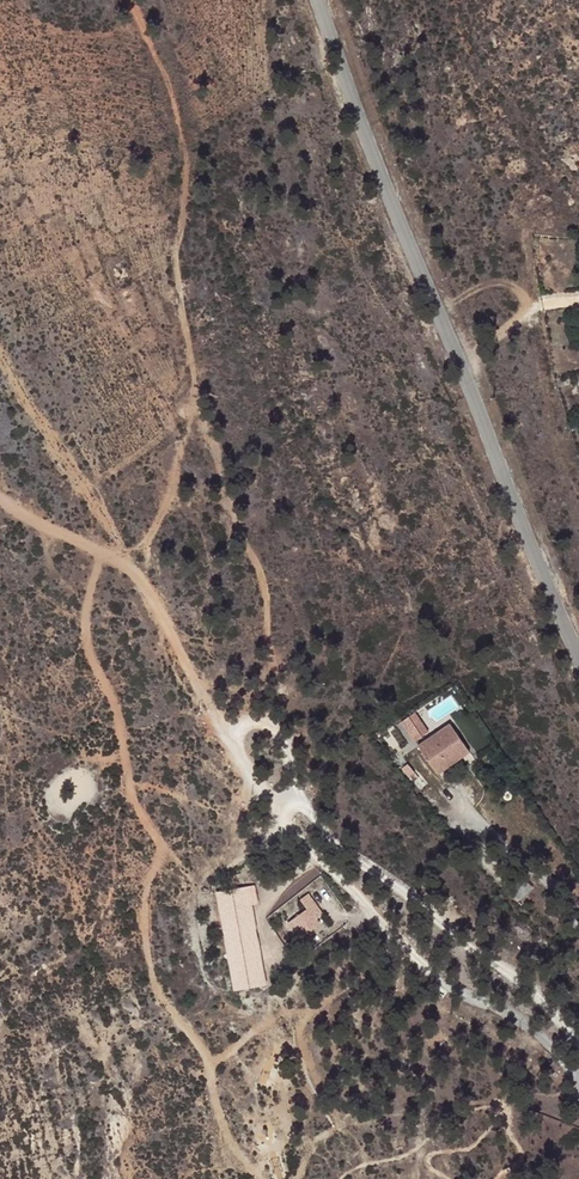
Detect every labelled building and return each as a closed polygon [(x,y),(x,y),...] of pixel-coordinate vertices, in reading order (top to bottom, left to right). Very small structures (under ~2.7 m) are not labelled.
[(394,726),(400,735),(405,732),(412,743),(430,731),(416,711),(394,726)] [(459,756),(443,735),(433,742),(431,739),(419,748),(433,766),(444,758),(448,764),(459,756)] [(252,904),(249,884),(209,889),(220,990),(249,987),(241,906),(252,904)] [(324,914),(314,900),(289,916),(299,930),(301,935),(317,924),(315,920),(324,914)] [(299,930),(289,916),(283,921),(292,935),(299,930)]
